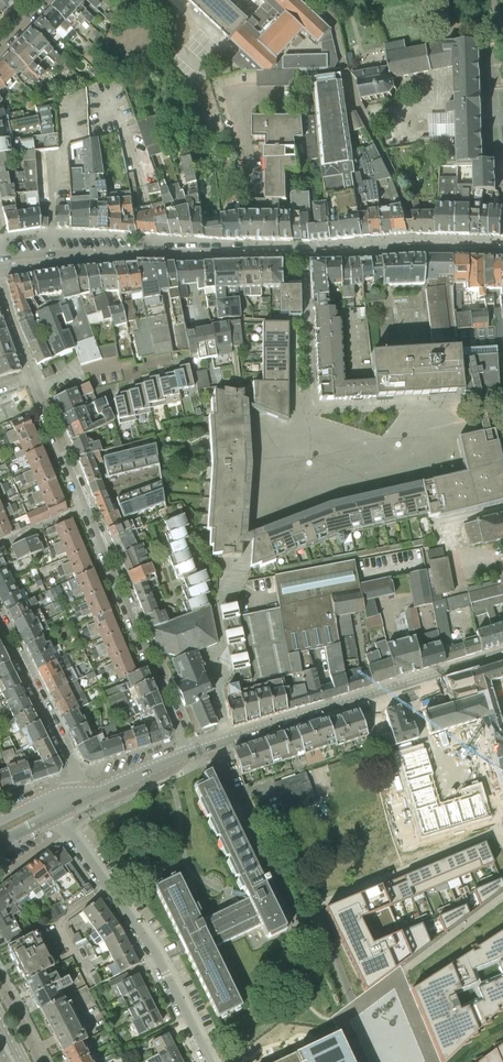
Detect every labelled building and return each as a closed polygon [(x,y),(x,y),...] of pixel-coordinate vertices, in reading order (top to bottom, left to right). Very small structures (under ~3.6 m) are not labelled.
[(14,2),(12,0),(0,0),(0,4),(6,10),(14,2)] [(79,15),(64,0),(58,0),(50,9),(70,26),(79,15)] [(79,15),(90,25),(95,19),(82,7),(83,6),(82,5),(86,0),(64,0),(79,15)] [(86,0),(96,9),(101,4),(97,0),(86,0)] [(187,0),(188,1),(189,1),(224,34),(225,35),(230,40),(230,41),(231,42),(232,41),(242,52),(233,62),(241,70),(243,72),(257,72),(299,70),(329,69),(329,70),(341,70),(337,52),(331,32),(332,31),(299,0),(260,0),(264,4),(249,20),(243,14),(245,12),(243,10),(241,12),(233,5),(236,3),(233,1),(231,3),(228,0),(187,0)] [(71,27),(70,26),(50,9),(40,19),(55,33),(60,27),(66,33),(71,27)] [(30,30),(59,58),(61,56),(54,49),(55,49),(50,43),(52,41),(49,38),(55,33),(40,19),(30,30)] [(66,64),(59,58),(30,30),(20,41),(41,61),(46,55),(47,56),(47,57),(60,71),(66,64)] [(97,39),(101,35),(97,30),(93,35),(97,39)] [(318,44),(312,37),(309,40),(316,46),(318,44)] [(9,53),(38,80),(45,74),(37,67),(41,61),(20,41),(9,53)] [(389,68),(392,80),(433,72),(432,71),(454,66),(455,104),(446,104),(447,114),(456,114),(456,135),(430,136),(430,138),(431,138),(431,143),(442,142),(441,167),(458,167),(474,167),(474,189),(474,192),(484,191),(497,191),(496,161),(484,162),(482,113),(483,113),(483,93),(482,93),(480,43),(445,44),(407,51),(405,41),(385,45),(389,68)] [(34,85),(38,80),(9,53),(0,62),(16,77),(20,73),(30,82),(34,85)] [(7,89),(8,90),(13,84),(10,81),(13,78),(16,81),(18,78),(16,77),(0,62),(0,82),(7,89)] [(100,82),(106,80),(92,67),(89,71),(97,78),(96,78),(100,82)] [(394,81),(392,80),(389,68),(351,74),(358,83),(361,101),(391,95),(396,89),(394,81)] [(257,87),(285,86),(296,86),(300,86),(299,70),(257,72),(257,87)] [(342,75),(311,79),(315,104),(316,104),(317,116),(321,158),(324,180),(327,195),(328,203),(327,204),(332,240),(363,237),(356,196),(366,195),(364,185),(364,184),(362,177),(355,151),(354,152),(350,129),(349,129),(348,113),(342,75)] [(54,134),(53,128),(49,106),(35,108),(37,117),(25,119),(0,124),(0,141),(10,139),(8,133),(38,127),(39,136),(54,134)] [(25,119),(23,111),(10,114),(11,117),(8,118),(8,117),(4,118),(2,110),(0,111),(0,124),(25,119)] [(451,119),(442,119),(442,112),(430,112),(431,134),(452,133),(451,119)] [(141,131),(150,157),(169,152),(157,116),(138,122),(141,131)] [(303,117),(305,138),(296,139),(298,162),(321,158),(317,116),(303,117)] [(287,172),(299,171),(298,162),(296,139),(305,138),(303,117),(254,117),(254,138),(266,138),(267,149),(266,149),(266,160),(266,200),(253,200),(253,212),(242,212),(243,240),(283,241),(280,213),(280,200),(287,200),(287,188),(287,172)] [(46,150),(53,149),(59,149),(58,134),(54,134),(39,136),(10,139),(0,141),(0,155),(5,154),(11,153),(22,152),(35,151),(46,150)] [(92,202),(98,201),(96,175),(105,174),(100,137),(90,141),(84,142),(86,174),(82,174),(82,169),(70,169),(72,194),(83,193),(83,190),(87,190),(87,193),(91,193),(91,198),(72,200),(73,207),(72,228),(72,229),(92,230),(92,202)] [(388,180),(392,179),(381,158),(376,148),(366,153),(377,183),(388,180)] [(372,237),(382,236),(377,183),(366,153),(365,149),(356,151),(362,177),(370,175),(372,182),(364,184),(364,185),(366,195),(367,204),(375,203),(376,210),(368,211),(372,237)] [(188,184),(198,182),(192,156),(190,150),(182,151),(182,158),(188,184)] [(26,194),(38,193),(35,151),(22,152),(24,171),(19,173),(19,172),(8,173),(10,186),(0,187),(0,197),(1,201),(15,200),(15,194),(26,194)] [(10,186),(8,173),(7,168),(0,169),(0,187),(10,186)] [(131,191),(132,196),(138,233),(150,234),(160,235),(154,211),(141,213),(141,208),(134,172),(128,173),(129,179),(131,191)] [(110,231),(108,193),(105,174),(96,175),(98,201),(101,231),(110,231)] [(436,234),(456,235),(457,188),(458,177),(440,177),(437,212),(436,234)] [(394,235),(409,234),(405,216),(392,179),(388,180),(394,235)] [(382,236),(394,235),(388,180),(377,183),(382,236)] [(181,218),(177,209),(177,204),(169,187),(168,187),(166,181),(160,183),(162,193),(164,203),(172,236),(183,237),(181,218)] [(162,193),(160,183),(147,186),(149,195),(162,193)] [(179,183),(173,185),(181,203),(187,200),(187,198),(184,190),(182,191),(179,183)] [(456,235),(470,235),(471,200),(474,200),(474,192),(474,189),(457,188),(456,235)] [(132,196),(131,191),(123,192),(116,193),(108,193),(110,231),(118,232),(127,233),(138,233),(132,196)] [(193,222),(196,238),(206,238),(202,209),(195,209),(196,205),(201,204),(198,191),(190,193),(191,196),(187,198),(189,206),(193,222)] [(470,235),(480,235),(482,206),(484,191),(474,192),(474,200),(471,200),(470,235)] [(26,194),(27,210),(16,212),(19,231),(40,228),(40,219),(39,209),(38,201),(38,193),(26,194)] [(295,241),(304,241),(301,194),(301,193),(291,193),(292,213),(295,241)] [(313,242),(312,227),(311,217),(307,217),(307,213),(311,212),(311,194),(301,194),(304,241),(310,242),(311,242),(313,242)] [(363,237),(372,237),(368,211),(367,204),(366,195),(356,196),(363,237)] [(417,234),(436,234),(437,212),(428,212),(420,212),(419,198),(408,199),(414,213),(412,213),(417,234)] [(57,228),(72,228),(73,207),(65,208),(66,199),(58,199),(57,228)] [(92,230),(101,231),(98,201),(92,202),(92,230)] [(160,235),(172,236),(164,203),(152,205),(154,211),(160,235)] [(332,240),(327,204),(327,203),(314,205),(317,226),(312,227),(313,242),(332,241),(332,240)] [(8,233),(19,231),(16,212),(15,206),(3,209),(8,233)] [(183,237),(196,238),(193,222),(189,206),(177,209),(181,218),(183,237)] [(480,235),(490,236),(491,207),(482,206),(480,235)] [(502,232),(502,215),(502,207),(491,207),(490,236),(501,236),(501,235),(502,232)] [(225,239),(243,240),(242,212),(242,211),(222,214),(223,218),(225,239)] [(295,241),(292,213),(288,213),(280,213),(283,241),(295,241)] [(223,218),(204,221),(206,238),(225,239),(223,218)] [(384,286),(424,284),(424,281),(423,256),(410,255),(389,257),(383,257),(381,257),(383,283),(382,287),(384,286)] [(452,256),(423,256),(424,281),(428,281),(429,289),(425,289),(431,343),(435,343),(436,350),(458,349),(460,349),(458,331),(453,311),(452,256)] [(468,293),(468,291),(467,257),(452,256),(453,311),(458,331),(471,330),(468,293)] [(359,259),(362,281),(372,279),(373,285),(383,283),(381,257),(359,259)] [(482,258),(467,257),(468,293),(471,330),(458,331),(460,349),(496,347),(495,322),(487,322),(486,306),(485,291),(482,290),(482,258)] [(494,291),(492,291),(491,258),(482,258),(482,290),(485,291),(486,306),(494,305),(494,291)] [(500,258),(491,258),(492,291),(494,291),(494,305),(486,306),(487,322),(495,322),(496,347),(502,347),(502,318),(500,258)] [(359,259),(348,260),(340,260),(342,284),(343,299),(354,298),(354,294),(354,286),(362,284),(362,281),(359,259)] [(333,292),(332,286),(342,284),(340,260),(324,261),(326,287),(327,296),(328,301),(335,300),(332,292),(333,292)] [(270,287),(278,287),(285,287),(285,277),(288,277),(287,261),(235,262),(212,263),(214,289),(215,296),(216,308),(217,319),(227,318),(240,317),(237,294),(243,294),(245,292),(244,288),(247,288),(247,292),(250,295),(261,295),(260,287),(270,287)] [(313,297),(327,296),(326,287),(324,261),(310,261),(313,297)] [(200,263),(188,263),(173,264),(181,300),(187,298),(185,285),(190,284),(197,283),(197,288),(198,290),(199,290),(201,290),(202,294),(205,293),(205,289),(200,263)] [(215,296),(214,289),(212,263),(200,263),(205,289),(205,293),(207,309),(216,308),(215,296)] [(142,357),(154,356),(145,311),(136,264),(125,265),(138,332),(132,333),(138,358),(142,357)] [(145,311),(154,356),(173,353),(161,291),(159,279),(156,279),(153,264),(136,264),(145,311)] [(161,291),(167,291),(163,264),(153,264),(156,279),(159,279),(161,291)] [(163,264),(167,291),(170,300),(178,351),(190,348),(187,331),(181,300),(173,264),(163,264)] [(112,328),(126,324),(112,265),(97,266),(102,292),(106,301),(108,310),(110,319),(112,328)] [(128,334),(132,333),(138,332),(125,265),(112,265),(126,324),(128,334)] [(89,325),(110,319),(108,310),(106,301),(102,292),(97,266),(83,267),(92,299),(94,299),(95,304),(87,307),(88,310),(85,311),(89,325)] [(73,268),(85,311),(88,310),(87,307),(95,304),(94,299),(92,299),(83,267),(73,268)] [(97,348),(89,325),(85,311),(73,268),(56,270),(63,292),(62,294),(63,297),(59,298),(59,304),(75,348),(78,355),(82,366),(101,359),(97,348)] [(40,297),(62,294),(63,292),(56,270),(34,274),(40,297)] [(33,298),(40,297),(34,274),(27,275),(33,298)] [(34,299),(33,298),(27,275),(17,277),(20,287),(26,308),(32,306),(36,315),(49,308),(45,303),(39,307),(34,299)] [(39,322),(36,315),(32,306),(26,308),(20,287),(17,277),(5,279),(9,290),(11,301),(19,324),(30,320),(33,324),(39,322)] [(287,286),(285,287),(278,287),(279,315),(288,314),(288,317),(301,316),(300,284),(287,284),(287,286)] [(364,302),(385,302),(385,292),(363,294),(364,302)] [(315,309),(329,308),(328,301),(327,296),(313,297),(314,309),(315,309)] [(56,357),(75,348),(59,304),(49,308),(36,315),(39,322),(41,320),(46,331),(56,357)] [(374,380),(345,381),(345,376),(344,354),(343,335),(342,320),(336,320),(336,308),(329,308),(315,309),(315,321),(315,337),(316,346),(317,346),(317,356),(318,363),(317,364),(318,378),(318,388),(319,388),(320,400),(344,399),(347,399),(369,398),(369,397),(376,397),(374,380)] [(38,334),(46,331),(41,320),(39,322),(33,324),(30,320),(19,324),(28,345),(40,340),(38,334)] [(239,320),(227,322),(229,342),(230,347),(231,347),(237,347),(242,346),(239,320)] [(15,355),(6,330),(3,321),(0,322),(0,359),(15,355)] [(227,322),(211,324),(211,327),(216,356),(231,353),(231,347),(230,347),(229,342),(227,322)] [(262,383),(288,383),(288,323),(262,323),(262,383)] [(217,356),(216,356),(211,327),(187,331),(190,348),(191,353),(197,352),(198,360),(217,356)] [(37,365),(56,357),(46,331),(38,334),(40,340),(28,345),(37,365)] [(110,358),(118,357),(116,345),(107,346),(110,358)] [(102,360),(110,358),(107,346),(97,348),(101,359),(102,360)] [(496,347),(460,349),(458,349),(462,389),(462,393),(463,393),(463,395),(473,394),(480,394),(500,393),(500,392),(496,347)] [(456,389),(462,389),(458,349),(436,350),(371,354),(374,380),(376,397),(376,398),(456,393),(456,389)] [(21,372),(15,355),(0,359),(0,377),(21,372)] [(174,373),(178,391),(194,387),(189,365),(179,367),(180,371),(174,373)] [(50,367),(40,371),(44,380),(54,375),(50,367)] [(159,380),(164,399),(179,395),(178,391),(174,373),(165,375),(166,379),(159,380)] [(144,384),(150,409),(165,405),(164,399),(159,380),(158,376),(149,379),(150,383),(144,384)] [(57,408),(86,396),(92,393),(88,383),(83,385),(53,398),(57,408)] [(254,407),(272,414),(288,420),(288,401),(288,383),(262,383),(256,383),(254,407)] [(129,392),(135,416),(150,413),(150,409),(144,384),(135,386),(135,390),(129,392)] [(247,485),(244,485),(245,466),(244,447),(247,447),(245,415),(242,415),(241,403),(244,403),(243,392),(224,389),(224,393),(214,391),(215,400),(211,400),(212,416),(209,416),(211,450),(212,466),(207,530),(210,531),(209,547),(213,546),(212,555),(222,554),(222,558),(233,555),(241,556),(242,556),(243,546),(239,545),(241,517),(245,517),(247,485)] [(136,420),(135,416),(129,392),(120,394),(121,398),(113,400),(114,402),(107,404),(109,410),(112,417),(117,416),(119,424),(136,420)] [(86,396),(57,408),(61,417),(90,405),(97,402),(93,393),(92,393),(86,396)] [(480,394),(473,394),(479,421),(483,433),(488,431),(486,420),(480,394)] [(61,417),(66,429),(109,410),(107,404),(104,398),(97,402),(90,405),(61,417)] [(71,441),(87,433),(113,421),(112,417),(109,410),(66,429),(71,441)] [(2,437),(3,440),(33,429),(28,417),(12,424),(14,429),(6,433),(6,435),(2,437)] [(20,446),(38,439),(33,429),(3,440),(5,445),(10,443),(10,444),(18,441),(20,446)] [(502,504),(502,468),(502,465),(494,430),(488,431),(483,433),(457,439),(465,473),(431,481),(431,482),(421,484),(422,486),(427,513),(429,521),(502,504)] [(97,452),(101,451),(98,442),(92,443),(87,433),(71,441),(78,459),(97,452)] [(12,462),(17,460),(42,449),(38,439),(20,446),(22,450),(14,453),(15,455),(10,457),(12,462)] [(140,448),(145,468),(157,465),(154,444),(140,448)] [(133,472),(145,468),(140,448),(128,451),(133,472)] [(23,468),(28,466),(46,459),(42,449),(17,460),(19,463),(19,464),(21,463),(23,468)] [(121,475),(133,472),(128,451),(116,455),(121,475)] [(105,491),(100,481),(95,465),(101,463),(97,452),(78,459),(88,485),(92,495),(105,491)] [(121,475),(116,455),(103,458),(108,478),(121,475)] [(15,482),(20,481),(51,470),(46,459),(28,466),(30,471),(13,477),(15,482)] [(35,482),(37,487),(55,479),(51,470),(20,481),(21,485),(27,483),(28,485),(35,482)] [(29,502),(59,490),(55,479),(37,487),(39,491),(32,494),(32,495),(27,497),(29,502)] [(148,486),(156,506),(164,502),(160,481),(148,486)] [(148,486),(138,490),(145,510),(156,506),(148,486)] [(341,532),(368,526),(416,516),(427,513),(422,486),(362,500),(331,507),(265,532),(253,537),(252,557),(251,567),(312,543),(334,535),(337,543),(340,545),(341,544),(342,545),(343,545),(343,542),(343,539),(341,532)] [(5,494),(5,493),(10,490),(8,487),(0,490),(0,496),(5,494)] [(59,490),(29,502),(30,506),(35,504),(36,505),(43,502),(45,506),(63,498),(59,490)] [(138,490),(127,494),(135,514),(145,510),(138,490)] [(123,525),(120,518),(117,511),(114,512),(105,491),(92,495),(103,521),(107,530),(123,525)] [(121,509),(124,517),(124,518),(135,514),(127,494),(117,499),(121,509)] [(67,510),(63,498),(45,506),(26,513),(31,525),(67,510)] [(17,507),(15,503),(10,505),(9,503),(2,506),(0,502),(0,503),(0,514),(17,507)] [(8,522),(6,518),(14,514),(13,513),(18,511),(17,507),(0,514),(0,526),(8,522)] [(477,521),(477,522),(464,525),(470,547),(481,544),(481,545),(502,540),(502,514),(477,521)] [(169,533),(184,528),(188,527),(184,515),(165,522),(169,533)] [(112,539),(131,531),(143,527),(140,519),(123,525),(107,530),(112,539)] [(56,533),(58,537),(76,530),(71,520),(43,532),(44,536),(48,535),(49,536),(56,533)] [(0,526),(0,538),(25,527),(23,523),(18,525),(18,524),(10,527),(8,522),(0,526)] [(169,545),(184,540),(188,539),(184,528),(169,533),(165,535),(169,545)] [(48,549),(50,552),(80,541),(76,530),(58,537),(60,542),(53,545),(53,547),(48,549)] [(119,555),(142,545),(141,545),(148,542),(144,532),(133,537),(131,531),(112,539),(119,555)] [(11,545),(17,560),(43,549),(37,535),(11,545)] [(169,557),(188,550),(184,540),(169,545),(165,547),(169,557)] [(65,553),(67,558),(84,550),(80,541),(50,552),(51,557),(57,555),(57,556),(65,553)] [(127,573),(149,565),(142,545),(119,555),(127,573)] [(8,563),(2,549),(0,549),(0,568),(4,566),(8,563)] [(57,569),(58,573),(89,561),(84,550),(67,558),(69,562),(61,565),(62,567),(57,569)] [(173,568),(192,561),(188,550),(169,557),(173,568)] [(73,573),(75,578),(93,571),(89,561),(58,573),(60,577),(66,575),(66,577),(73,573)] [(184,580),(197,575),(192,561),(173,568),(177,579),(182,577),(184,580)] [(360,590),(359,584),(354,561),(274,576),(280,608),(239,616),(252,681),(266,678),(266,679),(292,675),(301,673),(314,670),(307,651),(325,647),(329,672),(329,673),(344,669),(342,662),(338,638),(334,617),(330,595),(360,590)] [(133,587),(156,578),(150,564),(149,565),(127,573),(133,587)] [(13,579),(7,567),(0,570),(0,586),(13,579)] [(411,593),(430,590),(426,570),(407,574),(411,593)] [(75,578),(67,581),(71,591),(97,581),(93,571),(75,578)] [(183,592),(205,584),(209,582),(205,571),(197,575),(184,580),(185,585),(181,587),(183,592)] [(141,608),(154,603),(151,595),(148,589),(159,585),(156,578),(133,587),(138,600),(141,608)] [(359,584),(360,590),(363,612),(364,618),(377,614),(374,600),(389,597),(395,595),(391,578),(359,584)] [(471,607),(502,598),(502,578),(499,579),(471,586),(472,590),(470,591),(470,592),(467,593),(471,606),(471,607)] [(19,591),(13,579),(0,586),(0,596),(2,600),(19,591)] [(82,593),(84,598),(101,591),(97,581),(71,591),(67,593),(68,598),(73,596),(74,597),(82,593)] [(183,604),(205,596),(209,594),(205,584),(183,592),(185,597),(181,599),(183,604)] [(334,617),(350,614),(363,612),(360,590),(330,595),(334,617)] [(8,611),(25,602),(19,591),(2,600),(8,611)] [(73,609),(75,614),(106,601),(101,591),(84,598),(86,603),(78,606),(79,607),(73,609)] [(481,651),(477,638),(453,646),(446,613),(447,613),(447,612),(471,606),(467,593),(449,598),(442,600),(432,603),(436,622),(438,632),(444,662),(481,651)] [(13,623),(31,614),(28,609),(37,604),(44,600),(41,594),(25,602),(8,611),(13,623)] [(181,610),(183,616),(209,606),(205,596),(183,604),(185,609),(181,610)] [(471,607),(474,617),(487,613),(491,627),(489,628),(482,630),(477,631),(477,638),(481,651),(495,647),(502,644),(502,598),(471,607)] [(241,683),(252,681),(239,616),(235,599),(234,599),(234,600),(222,618),(233,674),(239,673),(241,683)] [(90,614),(92,619),(110,611),(106,601),(75,614),(77,618),(82,616),(83,617),(90,614)] [(209,606),(183,616),(172,620),(150,629),(159,652),(180,657),(198,651),(217,643),(210,606),(209,606)] [(418,618),(417,607),(408,608),(404,614),(405,622),(407,632),(410,638),(387,644),(396,677),(421,669),(416,638),(414,629),(420,628),(418,618)] [(19,635),(46,621),(43,615),(40,609),(31,614),(13,623),(19,635)] [(150,629),(172,620),(168,609),(158,613),(157,610),(144,616),(150,629)] [(83,632),(84,634),(114,621),(110,611),(92,619),(94,623),(87,626),(87,628),(82,630),(83,632)] [(377,614),(364,618),(365,620),(367,632),(384,627),(380,613),(377,614)] [(354,635),(350,614),(334,617),(338,638),(354,635)] [(25,646),(43,638),(44,637),(41,632),(43,630),(43,632),(49,629),(46,621),(19,635),(25,646)] [(99,634),(101,639),(118,632),(114,621),(84,634),(86,638),(91,636),(91,638),(99,634)] [(90,650),(92,654),(123,642),(118,632),(101,639),(102,644),(95,647),(96,648),(90,650)] [(421,669),(444,662),(438,632),(430,634),(416,638),(421,669)] [(342,662),(358,660),(354,635),(338,638),(342,662)] [(31,658),(53,647),(50,641),(46,643),(43,638),(25,646),(31,658)] [(368,667),(368,671),(372,685),(396,677),(387,644),(386,639),(374,644),(377,650),(364,655),(369,666),(368,667)] [(107,655),(109,660),(127,652),(123,642),(92,654),(94,659),(99,656),(100,658),(107,655)] [(37,670),(61,657),(58,651),(61,651),(58,645),(53,647),(31,658),(37,670)] [(8,662),(2,650),(0,651),(0,666),(8,662)] [(172,678),(174,683),(184,707),(195,732),(198,730),(201,729),(217,724),(206,698),(205,694),(211,692),(203,671),(206,670),(198,651),(180,657),(172,661),(178,675),(172,678)] [(100,672),(101,674),(131,662),(127,652),(109,660),(111,664),(104,667),(104,668),(99,670),(100,672)] [(43,682),(72,667),(66,655),(61,657),(37,670),(43,682)] [(348,693),(345,680),(349,679),(348,672),(359,668),(358,660),(342,662),(344,669),(329,673),(331,684),(334,697),(348,693)] [(15,674),(8,662),(0,666),(0,682),(15,674)] [(118,680),(126,676),(135,672),(131,662),(101,674),(102,679),(108,677),(109,678),(116,675),(118,680)] [(470,672),(446,679),(453,704),(423,713),(429,735),(488,718),(497,750),(492,751),(502,788),(502,724),(493,692),(490,682),(502,678),(502,662),(497,663),(470,672)] [(49,694),(77,680),(78,679),(72,667),(43,682),(49,694)] [(103,692),(107,700),(151,680),(146,668),(135,672),(126,676),(128,681),(103,692)] [(348,693),(362,688),(372,685),(368,671),(360,672),(360,669),(348,672),(349,679),(345,680),(348,693)] [(319,687),(314,670),(301,673),(311,704),(328,699),(334,697),(331,684),(325,685),(319,687)] [(96,677),(93,672),(86,675),(88,680),(96,677)] [(288,711),(300,707),(311,704),(301,673),(292,675),(294,687),(288,688),(290,700),(286,701),(288,711)] [(20,686),(15,674),(0,682),(0,696),(20,686)] [(294,687),(292,675),(266,679),(266,678),(252,681),(241,683),(241,684),(227,687),(229,700),(225,701),(227,709),(230,728),(242,725),(255,721),(273,715),(288,711),(286,701),(290,700),(288,688),(294,687)] [(49,694),(55,705),(82,692),(77,680),(49,694)] [(114,710),(123,706),(156,692),(151,680),(107,700),(111,711),(114,710)] [(26,698),(20,686),(0,696),(0,710),(26,698)] [(61,717),(79,708),(89,704),(82,692),(55,705),(61,717)] [(139,714),(161,704),(156,692),(123,706),(126,711),(133,708),(136,714),(139,714)] [(13,719),(32,709),(26,698),(0,710),(0,713),(3,718),(11,714),(13,719)] [(141,718),(153,714),(163,741),(169,739),(173,732),(163,710),(161,704),(139,714),(141,718)] [(418,738),(414,724),(406,726),(405,723),(402,714),(399,706),(385,711),(392,733),(380,737),(384,749),(418,738)] [(69,732),(85,724),(91,721),(87,714),(83,716),(79,708),(61,717),(69,732)] [(17,732),(39,722),(32,709),(13,719),(8,721),(14,734),(17,732)] [(336,745),(351,740),(367,735),(359,710),(328,720),(335,743),(336,745)] [(150,745),(163,741),(153,714),(141,718),(143,727),(150,745)] [(335,743),(328,720),(327,718),(295,728),(301,744),(304,753),(335,743)] [(22,751),(47,739),(39,722),(17,732),(21,740),(23,739),(27,746),(21,748),(22,751)] [(69,732),(76,748),(97,737),(98,737),(95,730),(89,733),(85,724),(69,732)] [(104,759),(124,753),(118,735),(115,724),(102,728),(102,734),(105,743),(100,745),(104,759)] [(137,749),(150,745),(143,727),(137,729),(137,726),(130,728),(131,731),(137,749)] [(272,764),(304,753),(301,744),(295,728),(264,739),(272,764)] [(124,753),(137,749),(131,731),(118,735),(124,753)] [(90,764),(104,759),(100,745),(105,743),(102,734),(98,737),(97,737),(76,748),(83,761),(90,764)] [(44,763),(57,757),(47,739),(22,751),(25,760),(40,756),(44,763)] [(241,774),(272,764),(264,739),(232,749),(241,774)] [(13,788),(32,782),(25,760),(22,751),(21,748),(14,752),(13,749),(2,752),(7,769),(13,788)] [(425,749),(398,757),(422,836),(486,817),(478,790),(468,793),(469,798),(438,808),(429,777),(434,776),(425,749)] [(25,760),(32,782),(58,774),(61,767),(57,757),(44,763),(40,756),(25,760)] [(13,788),(7,769),(1,771),(0,770),(0,792),(13,788)] [(201,921),(191,900),(179,875),(154,887),(180,939),(217,1018),(242,1006),(214,947),(260,925),(266,937),(267,936),(269,939),(285,931),(284,928),(286,927),(265,884),(269,881),(266,877),(262,879),(210,771),(203,775),(206,783),(194,789),(247,899),(201,921)] [(284,816),(317,805),(305,772),(272,784),(284,816)] [(482,866),(493,861),(485,841),(473,846),(482,866)] [(55,885),(57,890),(62,901),(66,909),(79,900),(93,891),(88,883),(87,884),(84,880),(83,881),(71,865),(72,864),(71,862),(72,861),(63,848),(59,851),(56,845),(37,860),(55,885)] [(470,871),(482,866),(473,846),(461,850),(470,871)] [(458,876),(470,871),(461,850),(450,855),(458,876)] [(446,881),(458,876),(450,855),(438,860),(446,881)] [(46,898),(57,890),(55,885),(37,860),(25,869),(42,891),(44,895),(46,898)] [(435,885),(446,881),(438,860),(426,865),(435,885)] [(423,890),(435,885),(426,865),(415,870),(423,890)] [(25,869),(14,877),(28,895),(33,892),(38,899),(44,895),(42,891),(25,869)] [(411,895),(423,890),(415,870),(403,875),(411,895)] [(400,900),(411,895),(403,875),(391,879),(400,900)] [(22,906),(30,900),(13,877),(1,887),(14,904),(15,905),(21,912),(24,910),(22,906)] [(502,885),(500,878),(474,889),(479,902),(502,885)] [(391,879),(380,884),(388,905),(400,900),(391,879)] [(397,926),(395,922),(388,905),(380,884),(324,907),(364,989),(428,941),(421,922),(399,931),(397,926)] [(14,904),(1,887),(0,887),(0,931),(6,943),(22,935),(12,915),(20,912),(14,904)] [(82,911),(88,920),(106,908),(102,903),(103,903),(102,902),(102,903),(99,899),(82,911)] [(58,919),(64,916),(66,909),(62,901),(51,906),(58,919)] [(444,929),(467,912),(464,904),(438,915),(444,929)] [(96,931),(113,919),(109,913),(110,913),(109,912),(106,908),(88,920),(96,931)] [(103,941),(122,930),(118,925),(113,919),(96,931),(103,941)] [(109,952),(128,942),(124,934),(122,930),(103,941),(109,952)] [(26,981),(44,971),(49,969),(54,966),(46,951),(48,950),(46,945),(44,946),(36,931),(7,946),(12,954),(10,955),(13,960),(15,960),(18,967),(17,968),(20,973),(21,972),(26,981)] [(411,992),(418,1009),(475,985),(473,979),(502,966),(502,932),(411,992)] [(114,962),(133,952),(131,949),(131,948),(128,942),(109,952),(114,962)] [(133,952),(114,962),(120,973),(138,964),(136,960),(137,960),(136,959),(133,952)] [(26,981),(32,994),(59,980),(55,972),(47,976),(44,971),(26,981)] [(96,972),(95,971),(90,973),(96,985),(103,982),(97,971),(96,972)] [(127,994),(143,986),(137,974),(130,977),(127,972),(108,982),(111,987),(116,985),(122,996),(123,996),(123,997),(127,995),(127,994)] [(40,1009),(64,998),(65,997),(62,990),(72,985),(68,976),(59,980),(32,994),(40,1009)] [(477,990),(482,1003),(444,1019),(440,1010),(421,1017),(440,1061),(446,1061),(502,1007),(502,979),(477,990)] [(143,986),(127,994),(127,995),(133,1006),(149,998),(143,986)] [(62,1052),(86,1040),(87,1039),(82,1030),(81,1031),(64,998),(40,1009),(62,1052)] [(127,1019),(129,1023),(131,1021),(155,1010),(149,998),(133,1006),(128,1009),(132,1016),(127,1019)] [(155,1010),(131,1021),(138,1035),(147,1030),(146,1029),(161,1022),(155,1010)] [(338,1033),(292,1055),(277,1061),(352,1061),(338,1033)] [(157,1054),(173,1046),(167,1034),(151,1042),(157,1054)] [(392,1035),(381,1039),(391,1061),(405,1061),(404,1060),(402,1061),(392,1035)] [(93,1053),(86,1040),(62,1052),(67,1061),(76,1061),(93,1053)] [(480,1061),(502,1061),(502,1045),(480,1061)] [(179,1058),(173,1046),(157,1054),(152,1057),(146,1060),(148,1061),(171,1061),(179,1058)] [(93,1053),(76,1061),(98,1061),(93,1053)]
